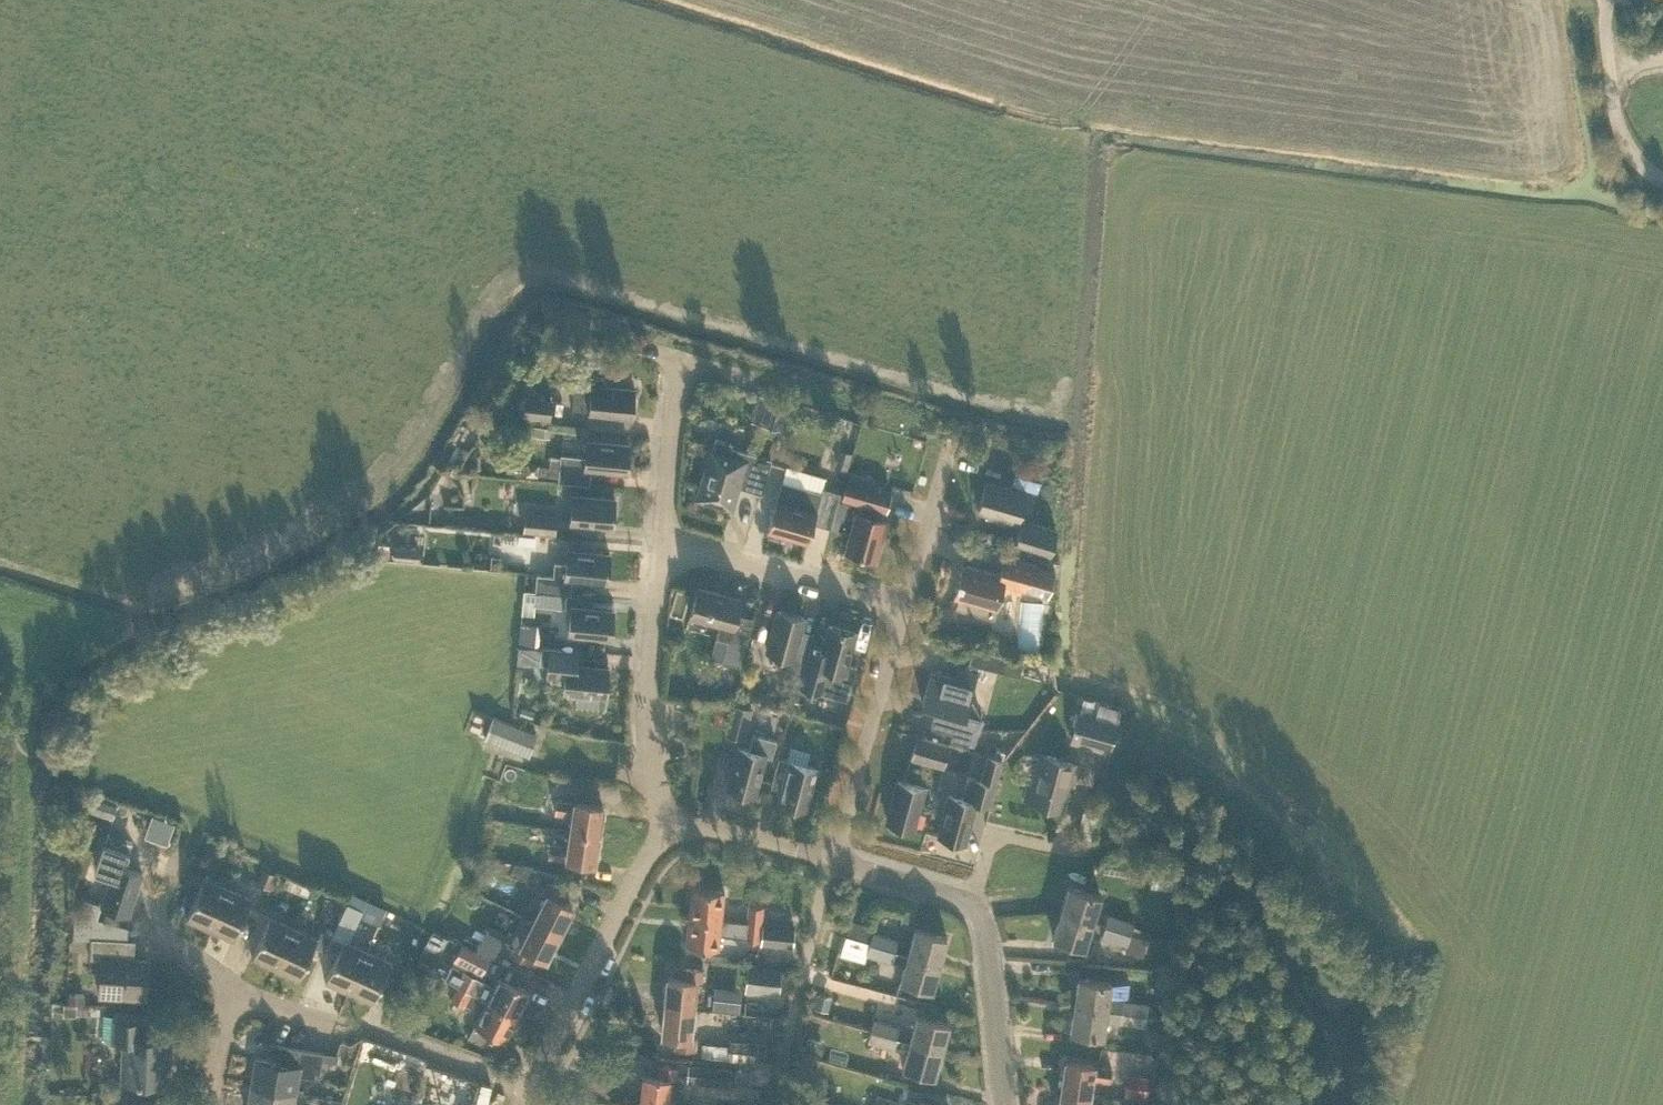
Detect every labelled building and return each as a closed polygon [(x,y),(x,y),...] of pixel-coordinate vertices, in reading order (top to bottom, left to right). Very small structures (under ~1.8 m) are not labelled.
[(631,416),(633,390),(634,387),(605,384),(606,382),(603,377),(579,375),(575,379),(571,411),(588,412),(631,416)] [(551,400),(524,397),(522,417),(549,420),(551,400)] [(770,398),(762,424),(779,429),(787,403),(770,398)] [(538,426),(533,426),(532,436),(549,438),(550,427),(538,426)] [(696,498),(731,508),(737,487),(760,494),(770,459),(746,452),(746,451),(730,447),(731,443),(714,438),(711,450),(710,449),(696,498)] [(560,454),(557,481),(588,484),(590,468),(626,472),(628,445),(586,441),(584,456),(560,454)] [(526,463),(525,475),(537,476),(537,464),(526,463)] [(821,488),(820,492),(781,481),(767,529),(807,541),(812,523),(829,527),(839,493),(821,488)] [(855,513),(845,551),(875,560),(886,522),(878,520),(881,510),(885,511),(890,493),(846,481),(841,498),(861,504),(858,514),(855,513)] [(977,510),(1016,521),(1024,493),(985,482),(977,510)] [(571,496),(569,522),(612,526),(615,500),(571,496)] [(556,516),(524,512),(523,531),(554,535),(556,516)] [(1057,529),(1021,519),(1014,546),(1049,556),(1057,529)] [(417,561),(419,549),(395,547),(394,558),(417,561)] [(534,590),(566,593),(570,594),(571,578),(607,581),(609,555),(567,551),(566,560),(565,563),(554,562),(552,576),(536,574),(534,590)] [(962,564),(952,596),(957,598),(954,608),(993,619),(996,608),(1003,583),(1029,591),(1046,596),(1054,569),(1038,564),(1039,563),(1035,562),(1036,559),(1008,551),(1006,556),(1003,555),(998,574),(962,564)] [(739,666),(753,618),(736,613),(740,599),(697,587),(689,616),(719,624),(716,637),(728,640),(722,661),(739,666)] [(534,590),(523,589),(520,613),(533,614),(534,605),(565,608),(566,593),(534,590)] [(571,607),(568,634),(611,638),(613,611),(571,607)] [(783,676),(799,681),(809,646),(812,633),(800,630),(803,617),(778,610),(766,651),(789,657),(783,676)] [(520,623),(518,644),(527,645),(529,623),(520,623)] [(829,624),(822,649),(809,646),(799,681),(798,686),(827,695),(829,689),(848,694),(856,665),(846,662),(855,631),(829,624)] [(605,695),(608,668),(576,666),(578,651),(540,647),(539,663),(546,664),(545,676),(564,678),(563,691),(576,692),(575,704),(598,706),(599,695),(605,695)] [(969,663),(1018,676),(1022,663),(972,650),(969,663)] [(932,720),(977,733),(981,718),(969,697),(975,675),(957,669),(954,678),(930,671),(921,703),(936,707),(932,720)] [(744,739),(752,708),(733,703),(725,734),(744,739)] [(512,714),(541,723),(543,713),(516,704),(512,714)] [(1068,741),(1108,752),(1116,721),(1077,711),(1068,741)] [(493,717),(485,738),(527,754),(535,733),(493,717)] [(752,733),(748,749),(738,747),(727,788),(753,795),(764,755),(771,757),(776,739),(752,733)] [(910,757),(942,766),(948,744),(915,736),(910,757)] [(778,757),(770,786),(782,789),(779,802),(804,809),(815,767),(806,765),(809,752),(790,747),(786,759),(778,757)] [(987,754),(983,771),(981,779),(967,775),(961,797),(949,794),(938,835),(963,842),(974,801),(990,805),(991,800),(998,775),(1002,759),(987,754)] [(1024,799),(1060,808),(1067,781),(1073,782),(1077,764),(1041,755),(1034,783),(1029,781),(1024,799)] [(897,780),(886,822),(912,829),(923,787),(897,780)] [(112,818),(116,804),(91,796),(86,810),(112,818)] [(574,803),(556,800),(549,799),(547,811),(554,812),(572,815),(570,831),(598,835),(602,806),(575,802),(574,803)] [(566,859),(593,863),(598,835),(570,831),(568,846),(550,844),(547,856),(566,858),(566,859)] [(103,843),(95,867),(112,873),(100,906),(128,914),(141,873),(123,866),(128,851),(103,843)] [(533,864),(504,860),(504,862),(494,861),(492,866),(526,880),(533,864)] [(261,868),(255,882),(269,889),(276,874),(261,868)] [(186,918),(208,928),(227,887),(204,877),(186,918)] [(547,894),(533,920),(558,933),(571,907),(559,901),(564,891),(547,882),(541,892),(547,894)] [(1123,932),(1129,934),(1132,923),(1094,911),(1099,895),(1068,886),(1060,912),(1091,921),(1103,925),(1104,926),(1123,932)] [(251,898),(227,887),(208,928),(233,939),(251,898)] [(688,915),(720,919),(723,891),(691,887),(688,915)] [(339,892),(333,903),(342,908),(348,896),(339,892)] [(385,908),(350,893),(346,903),(364,910),(361,916),(379,923),(385,908)] [(366,950),(347,942),(361,910),(345,903),(331,934),(343,940),(324,980),(348,991),(366,950)] [(760,906),(748,904),(746,921),(761,922),(763,906),(760,906)] [(1052,937),(1083,947),(1091,921),(1060,912),(1052,937)] [(146,997),(148,959),(133,958),(135,940),(128,940),(127,939),(128,928),(93,916),(73,915),(72,938),(92,939),(91,956),(102,957),(99,994),(123,996),(123,997),(126,997),(126,996),(146,997)] [(761,922),(746,921),(720,919),(688,915),(685,945),(717,949),(719,934),(745,937),(745,940),(759,941),(761,922)] [(252,957),(275,967),(293,927),(270,916),(252,957)] [(545,959),(558,933),(533,920),(520,946),(515,943),(510,954),(527,962),(532,953),(545,959)] [(794,928),(762,924),(760,943),(791,947),(794,928)] [(1104,926),(1103,925),(1100,936),(1126,944),(1129,934),(1123,932),(1104,926)] [(317,938),(293,927),(275,967),(299,978),(317,938)] [(486,927),(476,946),(500,958),(510,939),(486,927)] [(868,941),(868,943),(939,963),(946,937),(915,928),(910,943),(871,932),(868,941)] [(432,930),(424,945),(433,949),(442,946),(447,937),(432,930)] [(457,984),(486,999),(517,1014),(529,991),(498,976),(492,986),(482,980),(483,977),(479,975),(489,956),(465,943),(465,944),(462,943),(453,959),(454,960),(452,964),(451,963),(443,979),(456,985),(457,984)] [(931,989),(939,963),(868,943),(865,954),(890,961),(904,965),(900,980),(931,989)] [(348,991),(371,1002),(390,961),(366,950),(348,991)] [(781,968),(747,964),(744,991),(778,995),(781,968)] [(667,977),(664,1006),(692,1009),(695,981),(701,981),(702,970),(683,969),(682,979),(667,977)] [(1145,1014),(1147,1004),(1108,998),(1110,982),(1077,977),(1074,1004),(1145,1014)] [(717,1005),(743,1006),(744,984),(718,983),(717,1005)] [(517,1014),(486,999),(457,984),(456,985),(449,998),(462,1005),(463,1002),(480,1010),(473,1024),(504,1040),(517,1014)] [(825,1008),(829,994),(816,991),(813,1005),(825,1008)] [(84,993),(68,993),(68,1002),(84,1003),(84,993)] [(1104,1020),(1117,1022),(1143,1025),(1145,1014),(1074,1004),(1070,1031),(1102,1036),(1104,1020)] [(88,1007),(63,1005),(63,1012),(70,1018),(75,1018),(76,1014),(87,1016),(88,1007)] [(689,1037),(692,1009),(664,1006),(662,1035),(676,1037),(675,1048),(694,1049),(695,1037),(689,1037)] [(168,1084),(170,1038),(166,1038),(166,1022),(144,1021),(140,1021),(141,1012),(128,1011),(128,1014),(112,1013),(112,1015),(103,1015),(101,1039),(112,1040),(112,1042),(123,1042),(121,1082),(168,1084)] [(941,1049),(948,1023),(916,1014),(909,1040),(941,1049)] [(899,1026),(872,1019),(869,1029),(896,1036),(899,1026)] [(934,1075),(941,1049),(909,1040),(896,1036),(869,1029),(866,1040),(892,1047),(906,1051),(902,1066),(934,1075)] [(825,1040),(807,1035),(803,1049),(821,1054),(825,1040)] [(727,1059),(763,1062),(764,1042),(729,1039),(727,1059)] [(255,1057),(250,1085),(295,1093),(298,1074),(318,1078),(321,1060),(330,1062),(329,1067),(334,1068),(335,1063),(336,1063),(337,1055),(278,1045),(275,1061),(255,1057)] [(1065,1061),(1061,1090),(1089,1094),(1091,1076),(1109,1079),(1110,1068),(1093,1065),(1065,1061)] [(425,1080),(478,1094),(482,1077),(429,1063),(425,1080)] [(639,1104),(651,1104),(667,1104),(670,1077),(677,1078),(678,1065),(659,1063),(658,1077),(642,1075),(639,1104)] [(686,1082),(730,1088),(733,1068),(688,1063),(686,1082)] [(1149,1076),(1126,1073),(1123,1095),(1146,1098),(1149,1076)] [(295,1093),(250,1085),(246,1104),(293,1104),(295,1093)] [(1089,1094),(1061,1090),(1059,1104),(1087,1104),(1089,1094)]
